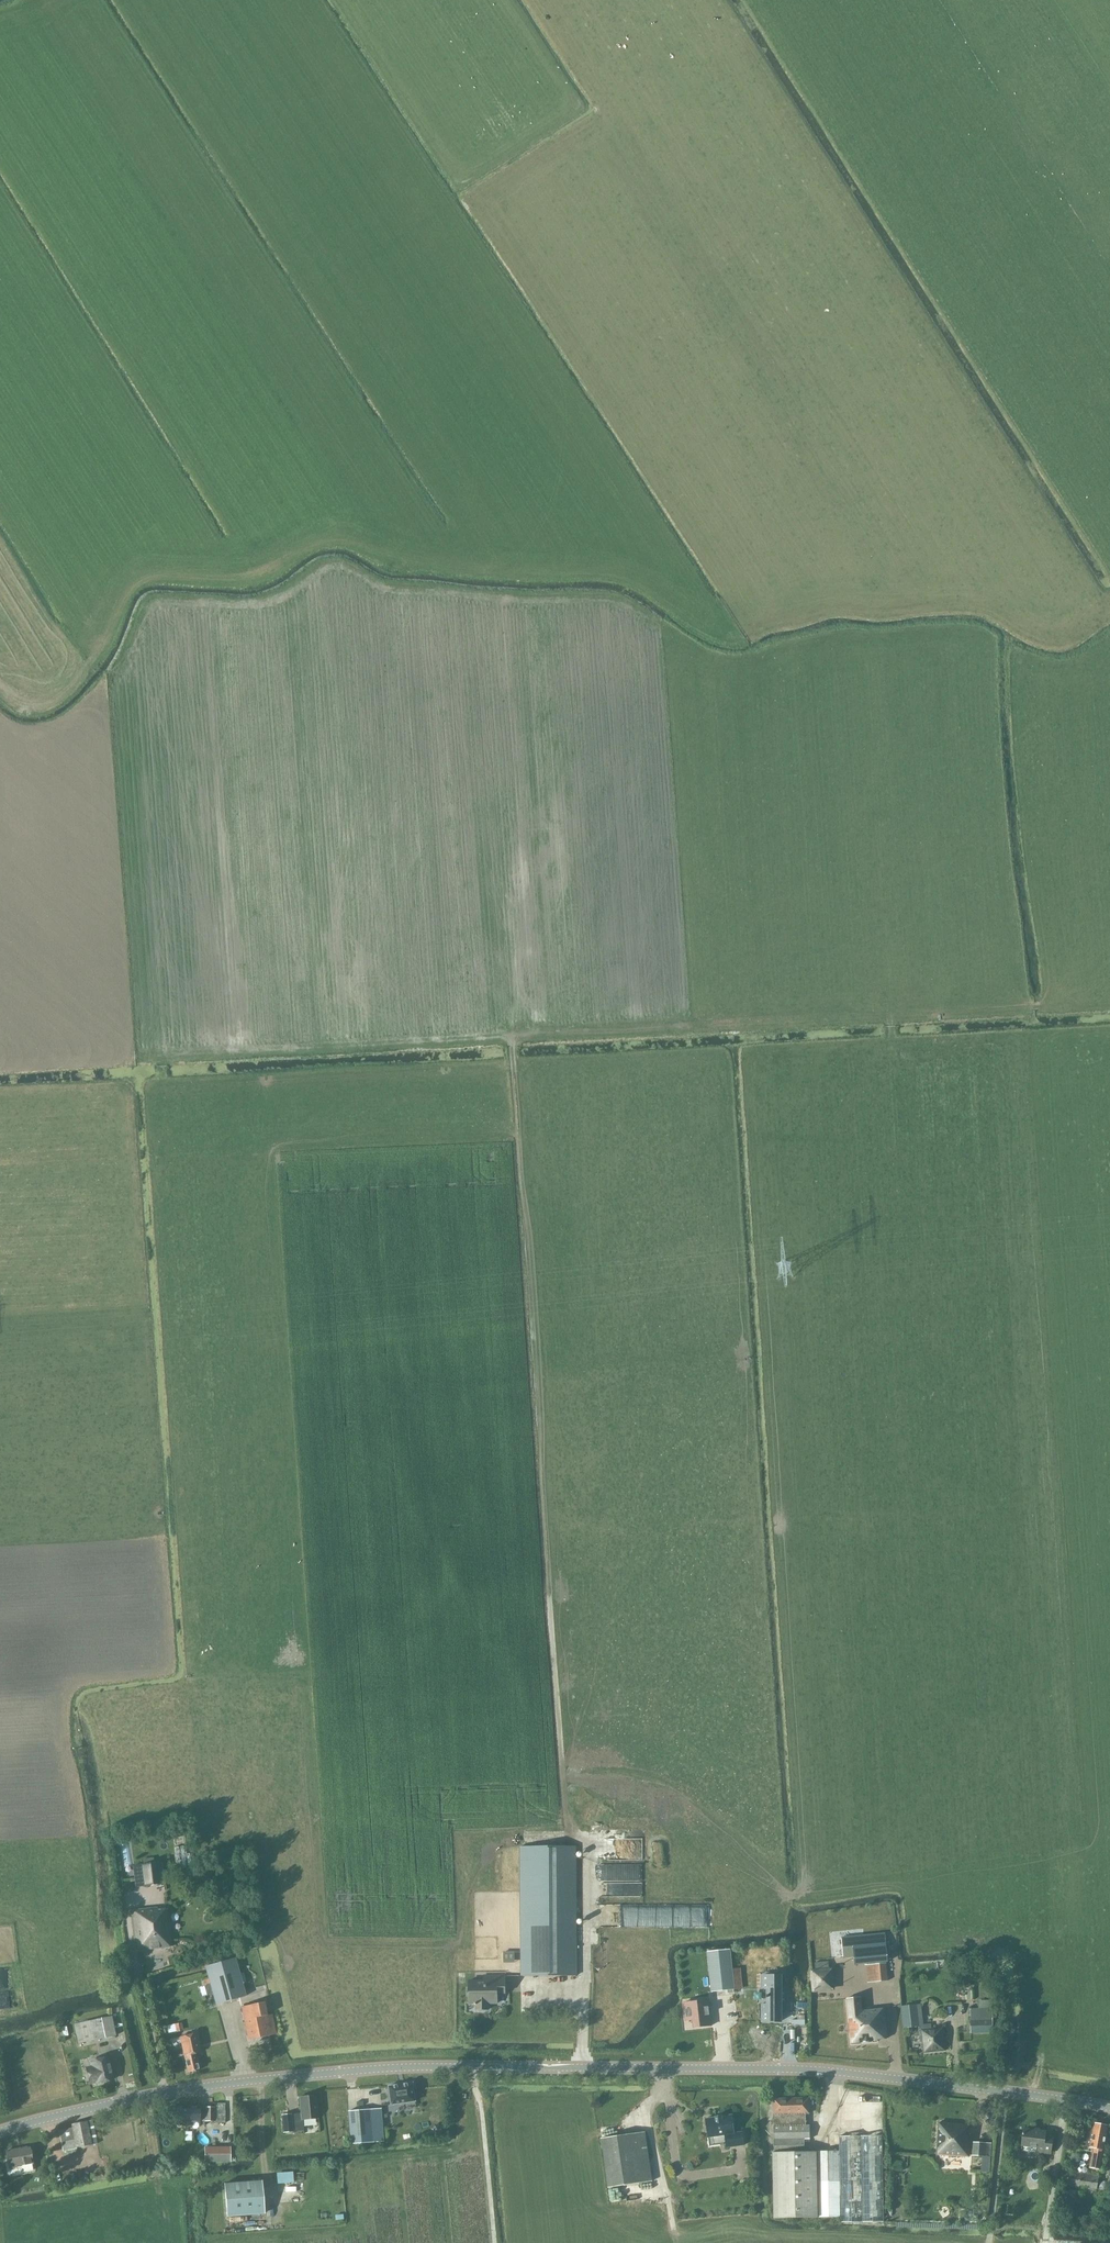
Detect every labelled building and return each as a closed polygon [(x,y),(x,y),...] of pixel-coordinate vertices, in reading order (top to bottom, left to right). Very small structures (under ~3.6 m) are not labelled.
[(132,1837),(124,1837),(124,1851),(133,1851),(132,1837)] [(180,1846),(183,1857),(189,1856),(186,1844),(180,1846)] [(576,1846),(520,1846),(521,1976),(577,1975),(576,1846)] [(644,1873),(644,1858),(614,1857),(613,1872),(644,1873)] [(159,1885),(157,1863),(141,1865),(144,1887),(159,1885)] [(135,1952),(171,1948),(167,1910),(157,1911),(157,1909),(131,1911),(135,1952)] [(855,1965),(888,1962),(886,1939),(853,1942),(855,1965)] [(730,1949),(708,1951),(712,1992),(734,1990),(730,1949)] [(216,2005),(245,1997),(243,1990),(242,1984),(235,1959),(205,1967),(209,1979),(210,1984),(216,2005)] [(827,1961),(814,1963),(815,1970),(828,1969),(827,1961)] [(875,1983),(888,1982),(886,1963),(873,1964),(875,1983)] [(484,1979),(469,1980),(469,2003),(476,2003),(476,2009),(488,2010),(488,2003),(497,2002),(497,1986),(505,1986),(505,1974),(484,1975),(484,1979)] [(780,2022),(780,2011),(780,2004),(787,2004),(787,1989),(780,1989),(780,1975),(763,1976),(763,1989),(768,1989),(768,1995),(767,1995),(767,1998),(768,1998),(768,2004),(763,2004),(763,2022),(780,2022)] [(806,2002),(813,2002),(813,1981),(805,1981),(806,2002)] [(846,1999),(850,2046),(878,2043),(878,2039),(886,2039),(883,2008),(862,2010),(861,1998),(846,1999)] [(686,2010),(684,2010),(684,2011),(685,2020),(685,2021),(693,2020),(694,2027),(711,2025),(708,2000),(693,2002),(692,2002),(685,2003),(686,2010)] [(266,2015),(264,2002),(241,2006),(248,2040),(276,2034),(272,2014),(266,2015)] [(917,2005),(902,2006),(904,2028),(919,2026),(917,2005)] [(978,2009),(970,2009),(971,2033),(993,2033),(992,2008),(978,2009)] [(78,2043),(116,2035),(112,2016),(74,2024),(78,2043)] [(181,2023),(175,2024),(176,2032),(183,2031),(181,2023)] [(923,2053),(945,2051),(943,2028),(921,2031),(923,2053)] [(199,2070),(195,2053),(200,2052),(197,2034),(179,2037),(187,2073),(199,2070)] [(91,2061),(93,2067),(86,2069),(89,2083),(96,2081),(97,2084),(113,2080),(108,2057),(91,2061)] [(300,2113),(290,2114),(292,2131),(303,2130),(303,2129),(302,2121),(318,2119),(315,2096),(302,2097),(298,2097),(300,2112),(300,2113)] [(809,2098),(772,2099),(773,2153),(804,2152),(804,2139),(810,2139),(810,2126),(806,2126),(806,2114),(809,2114),(809,2098)] [(224,2123),(225,2104),(213,2104),(213,2107),(204,2107),(199,2107),(172,2106),(172,2121),(183,2121),(183,2125),(192,2125),(192,2121),(199,2121),(199,2114),(204,2114),(204,2121),(213,2121),(213,2123),(224,2123)] [(352,2145),(385,2141),(382,2109),(349,2112),(352,2145)] [(729,2147),(745,2144),(743,2131),(736,2132),(732,2115),(722,2117),(722,2116),(715,2118),(716,2119),(706,2121),(710,2139),(726,2135),(729,2147)] [(72,2127),(58,2130),(58,2131),(59,2133),(63,2151),(65,2150),(74,2148),(97,2143),(93,2124),(92,2123),(92,2120),(71,2124),(72,2127)] [(291,2120),(281,2121),(282,2132),(292,2131),(291,2120)] [(937,2156),(969,2158),(970,2135),(968,2135),(969,2124),(939,2122),(937,2156)] [(1087,2136),(1085,2147),(1093,2148),(1090,2168),(1100,2169),(1108,2126),(1093,2123),(1093,2125),(1091,2127),(1090,2129),(1088,2131),(1087,2133),(1087,2136)] [(1037,2153),(1050,2154),(1052,2137),(1045,2136),(1045,2131),(1024,2129),(1022,2146),(1037,2148),(1037,2153)] [(652,2181),(645,2131),(601,2138),(608,2187),(652,2181)] [(804,2152),(773,2153),(774,2218),(819,2218),(841,2217),(841,2222),(884,2222),(882,2135),(839,2136),(840,2150),(810,2151),(804,2152)] [(972,2155),(991,2156),(992,2143),(973,2142),(972,2155)] [(231,2162),(231,2147),(205,2147),(205,2162),(231,2162)] [(33,2164),(30,2149),(16,2151),(16,2150),(7,2151),(10,2168),(33,2164)] [(298,2164),(281,2164),(282,2176),(298,2176),(298,2164)] [(1060,2185),(1084,2189),(1096,2191),(1096,2189),(1098,2176),(1062,2170),(1060,2185)] [(226,2218),(264,2215),(261,2182),(224,2185),(226,2218)] [(1096,2189),(1096,2191),(1084,2189),(1083,2196),(1095,2198),(1097,2189),(1096,2189)]
